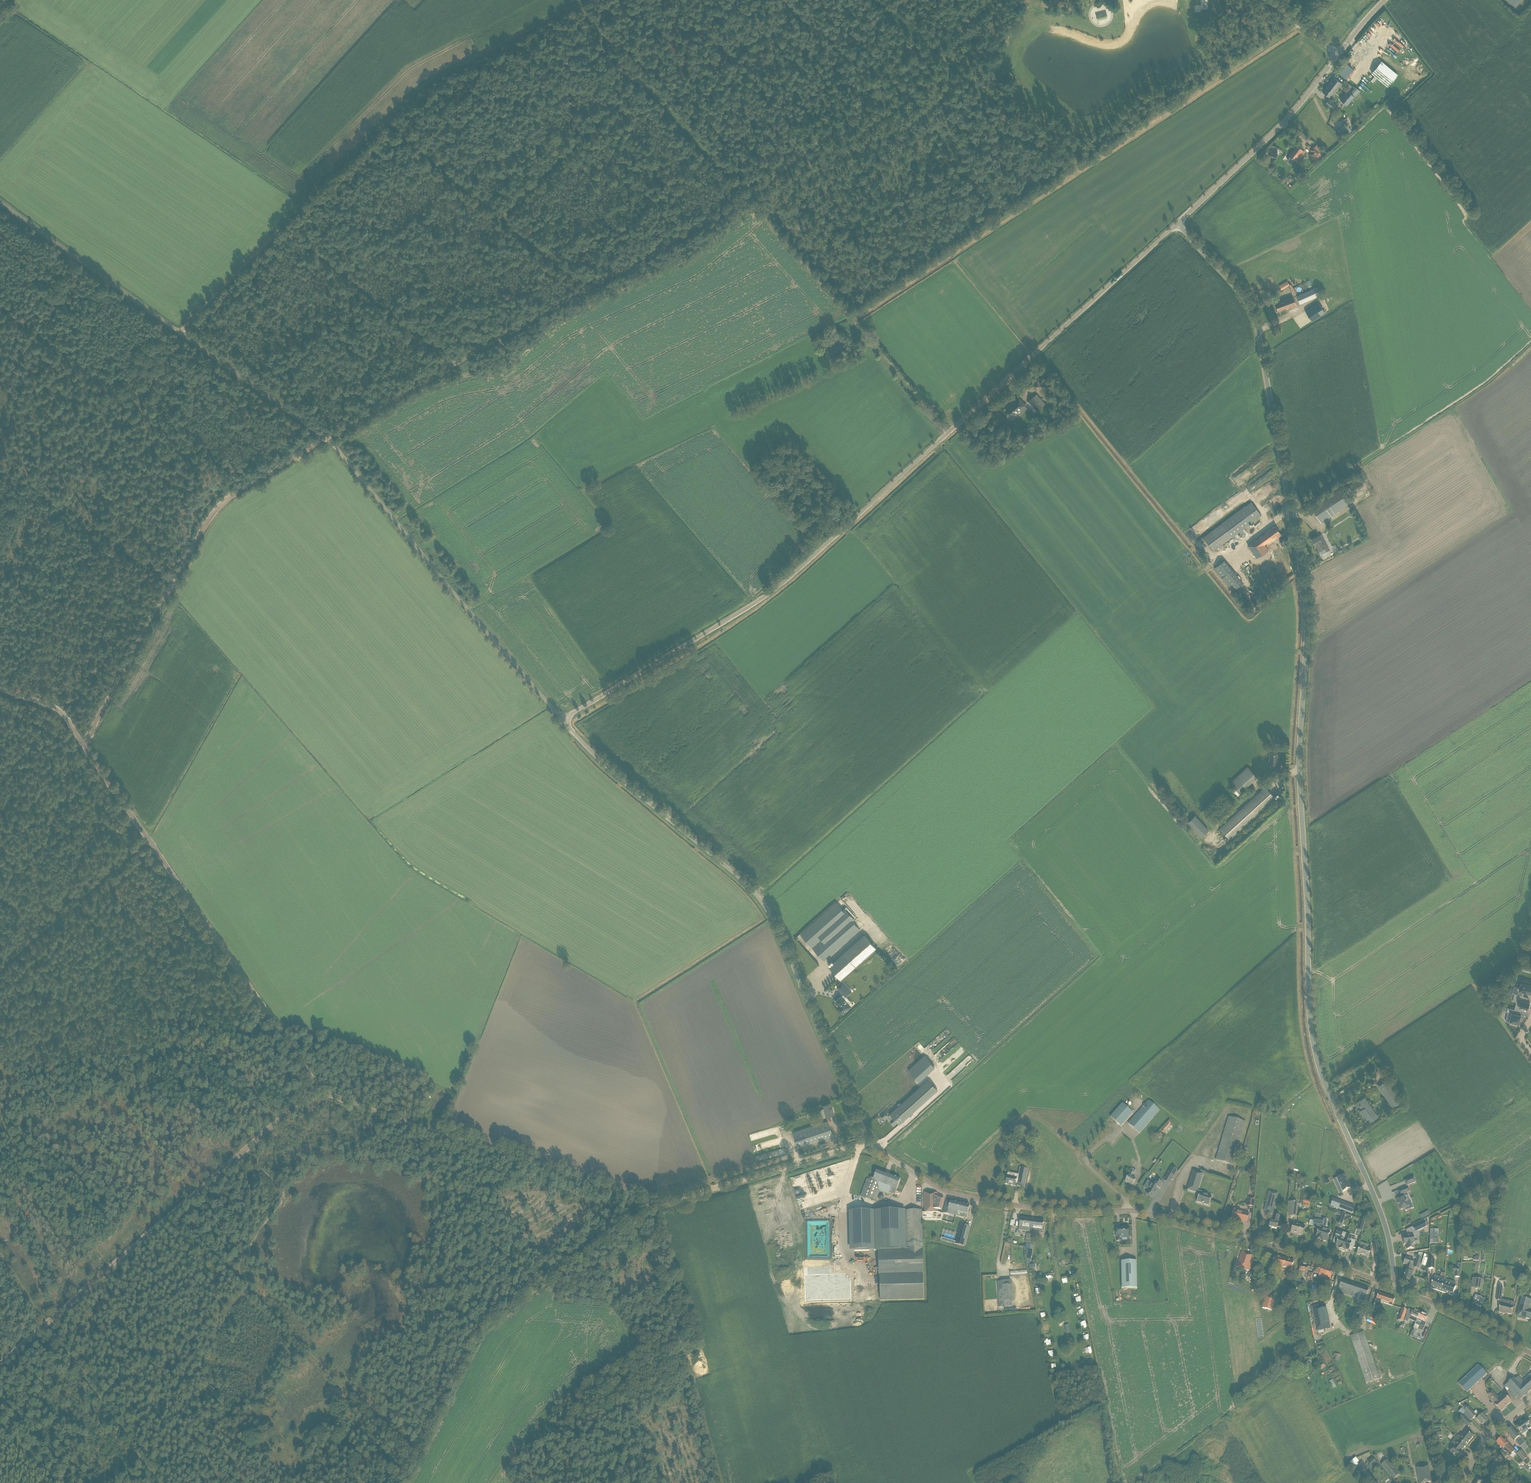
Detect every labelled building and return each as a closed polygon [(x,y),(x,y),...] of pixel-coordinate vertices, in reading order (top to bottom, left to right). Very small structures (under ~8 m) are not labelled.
[(1397,75),(1381,61),(1371,73),(1387,87),(1397,75)] [(1339,74),(1346,79),(1353,68),(1346,64),(1339,74)] [(1322,92),(1330,98),(1335,91),(1334,90),(1338,85),(1339,86),(1341,83),(1333,77),(1322,92)] [(1348,91),(1340,100),(1347,106),(1354,97),(1348,91)] [(1325,103),(1335,111),(1338,107),(1328,99),(1325,103)] [(1345,123),(1339,128),(1345,135),(1351,130),(1345,123)] [(1289,156),(1294,160),(1297,156),(1300,158),(1304,151),(1302,150),(1297,146),(1289,156)] [(1318,161),(1322,155),(1320,153),(1320,152),(1313,146),(1310,150),(1312,151),(1309,154),(1315,159),(1318,161)] [(1278,285),(1281,289),(1289,284),(1287,280),(1278,285)] [(1317,288),(1297,296),(1300,304),(1320,295),(1317,288)] [(1274,301),(1277,311),(1296,305),(1293,296),(1280,301),(1279,299),(1274,301)] [(1318,302),(1305,311),(1312,321),(1325,313),(1318,302)] [(1043,406),(1033,396),(1028,401),(1037,412),(1043,406)] [(1012,417),(1025,405),(1019,398),(1005,410),(1012,417)] [(1348,485),(1352,491),(1363,484),(1360,478),(1348,485)] [(1321,522),(1351,502),(1341,486),(1311,507),(1321,522)] [(1196,528),(1213,551),(1261,515),(1244,493),(1196,528)] [(1274,541),(1272,538),(1275,536),(1277,539),(1282,535),(1275,526),(1248,546),(1256,557),(1268,549),(1266,547),(1274,541)] [(1320,539),(1318,535),(1311,539),(1314,545),(1315,544),(1319,551),(1321,554),(1329,550),(1323,537),(1320,539)] [(1274,552),(1275,555),(1270,556),(1276,576),(1284,574),(1278,550),(1274,552)] [(1232,590),(1243,582),(1224,559),(1213,568),(1232,590)] [(1273,580),(1269,561),(1259,564),(1264,582),(1273,580)] [(1259,576),(1257,577),(1250,563),(1239,569),(1249,589),(1262,582),(1259,576)] [(1269,753),(1269,764),(1278,764),(1278,760),(1277,760),(1277,753),(1269,753)] [(1257,777),(1248,767),(1223,789),(1232,799),(1257,777)] [(1220,828),(1230,839),(1275,798),(1265,787),(1220,828)] [(1195,815),(1187,822),(1201,837),(1208,830),(1206,827),(1195,815)] [(835,903),(800,934),(824,961),(859,929),(852,921),(855,918),(847,908),(843,911),(835,903)] [(864,934),(844,953),(829,966),(841,980),(876,948),(864,934)] [(1522,971),(1530,973),(1530,966),(1524,965),(1522,971)] [(1512,993),(1514,994),(1523,996),(1524,991),(1530,993),(1530,985),(1529,984),(1530,983),(1526,982),(1527,981),(1522,979),(1521,983),(1520,987),(1514,986),(1513,990),(1512,993)] [(837,1007),(843,1013),(853,1004),(846,997),(852,992),(843,981),(837,987),(843,995),(835,1002),(839,1006),(837,1007)] [(1514,994),(1513,1001),(1516,1002),(1515,1009),(1520,1011),(1521,1007),(1528,1009),(1528,1008),(1529,1009),(1530,1005),(1529,1005),(1530,1002),(1527,1001),(1528,997),(1523,996),(1514,994)] [(1519,1023),(1521,1015),(1514,1013),(1515,1009),(1506,1007),(1505,1011),(1508,1012),(1506,1017),(1510,1018),(1510,1021),(1510,1022),(1514,1023),(1515,1022),(1519,1023)] [(908,1070),(918,1082),(935,1067),(924,1055),(908,1070)] [(1401,1099),(1398,1094),(1396,1095),(1391,1087),(1395,1085),(1390,1078),(1378,1086),(1391,1106),(1400,1101),(1399,1101),(1401,1099)] [(899,1124),(937,1090),(928,1080),(894,1111),(890,1114),(892,1117),(889,1119),(894,1124),(897,1121),(899,1124)] [(1378,1116),(1365,1097),(1354,1104),(1356,1107),(1359,1105),(1362,1109),(1359,1111),(1365,1120),(1371,1117),(1373,1120),(1378,1116)] [(1128,1124),(1139,1134),(1160,1111),(1148,1101),(1128,1124)] [(824,1110),(825,1111),(826,1116),(834,1113),(830,1103),(826,1105),(819,1107),(820,1111),(824,1110)] [(1110,1117),(1121,1127),(1133,1113),(1122,1104),(1110,1117)] [(1215,1160),(1233,1166),(1246,1122),(1228,1117),(1215,1160)] [(793,1132),(796,1143),(798,1147),(833,1136),(828,1121),(793,1132)] [(1165,1134),(1173,1126),(1169,1122),(1161,1130),(1165,1134)] [(1384,1159),(1385,1160),(1377,1164),(1382,1172),(1394,1164),(1388,1156),(1384,1159)] [(1171,1167),(1166,1176),(1172,1179),(1177,1170),(1171,1167)] [(1131,1178),(1134,1173),(1136,1170),(1131,1168),(1130,1171),(1131,1171),(1125,1182),(1132,1186),(1136,1180),(1131,1178)] [(877,1171),(872,1182),(867,1180),(861,1196),(876,1202),(879,1191),(888,1195),(890,1192),(895,1194),(900,1180),(877,1171)] [(1187,1190),(1197,1193),(1203,1174),(1200,1173),(1199,1174),(1196,1173),(1196,1172),(1193,1171),(1187,1190)] [(1344,1175),(1336,1179),(1340,1188),(1337,1189),(1339,1194),(1350,1189),(1344,1175)] [(1007,1177),(1006,1179),(1005,1184),(1015,1186),(1017,1179),(1007,1177)] [(1414,1177),(1404,1181),(1406,1186),(1415,1182),(1414,1177)] [(1147,1193),(1147,1194),(1149,1195),(1149,1196),(1150,1197),(1150,1196),(1153,1198),(1154,1195),(1158,1188),(1159,1188),(1162,1183),(1156,1180),(1154,1183),(1153,1185),(1150,1183),(1147,1189),(1149,1190),(1148,1191),(1147,1193)] [(1401,1197),(1395,1199),(1400,1211),(1404,1209),(1405,1211),(1414,1208),(1410,1200),(1406,1201),(1403,1194),(1409,1192),(1408,1188),(1398,1192),(1400,1196),(1401,1197)] [(1273,1214),(1278,1194),(1268,1191),(1263,1211),(1273,1214)] [(941,1209),(943,1200),(944,1198),(937,1195),(937,1193),(924,1193),(924,1213),(922,1213),(922,1220),(941,1221),(943,1214),(938,1213),(938,1209),(941,1209)] [(1197,1202),(1209,1206),(1212,1197),(1207,1196),(1208,1194),(1203,1193),(1202,1195),(1199,1194),(1197,1202)] [(1246,1206),(1253,1207),(1254,1198),(1248,1197),(1248,1202),(1246,1202),(1246,1206)] [(1333,1199),(1330,1206),(1346,1212),(1349,1205),(1333,1199)] [(945,1205),(943,1214),(950,1215),(950,1214),(951,1211),(958,1213),(960,1204),(950,1201),(950,1202),(947,1201),(946,1201),(945,1205)] [(1289,1214),(1289,1217),(1295,1217),(1295,1218),(1297,1203),(1291,1202),(1289,1214)] [(958,1213),(957,1216),(966,1219),(968,1211),(969,1206),(960,1204),(958,1213)] [(1247,1223),(1249,1214),(1238,1211),(1238,1210),(1233,1209),(1233,1210),(1231,1219),(1247,1223)] [(922,1210),(903,1211),(904,1251),(923,1251),(922,1210)] [(879,1250),(879,1251),(904,1251),(903,1211),(854,1212),(855,1251),(879,1250)] [(1314,1218),(1313,1224),(1319,1225),(1319,1228),(1315,1237),(1316,1238),(1315,1239),(1320,1241),(1320,1240),(1322,1241),(1322,1240),(1323,1240),(1323,1241),(1326,1242),(1326,1241),(1327,1241),(1330,1232),(1322,1229),(1322,1225),(1323,1219),(1320,1219),(1320,1215),(1315,1214),(1315,1218),(1314,1218)] [(1280,1224),(1278,1223),(1280,1216),(1275,1215),(1273,1222),(1269,1221),(1268,1224),(1269,1225),(1269,1227),(1276,1229),(1277,1227),(1279,1228),(1280,1227),(1280,1225),(1280,1224)] [(1032,1220),(1020,1218),(1018,1230),(1028,1231),(1028,1234),(1027,1234),(1025,1242),(1029,1243),(1032,1220)] [(955,1244),(964,1247),(970,1226),(970,1227),(972,1221),(969,1220),(967,1226),(961,1224),(955,1244)] [(1042,1233),(1043,1226),(1044,1221),(1032,1220),(1029,1243),(1032,1243),(1033,1235),(1032,1235),(1033,1232),(1042,1233)] [(1293,1222),(1292,1228),(1290,1233),(1297,1235),(1298,1234),(1302,1235),(1304,1227),(1301,1226),(1302,1225),(1293,1222)] [(1423,1222),(1411,1228),(1413,1232),(1425,1226),(1423,1222)] [(1121,1227),(1116,1227),(1116,1232),(1116,1238),(1117,1238),(1117,1241),(1121,1241),(1129,1241),(1129,1237),(1129,1236),(1129,1228),(1121,1228),(1121,1227)] [(1430,1230),(1429,1244),(1438,1244),(1438,1239),(1433,1239),(1433,1230),(1430,1230)] [(1343,1244),(1346,1236),(1342,1234),(1342,1232),(1339,1231),(1338,1233),(1336,1232),(1334,1238),(1337,1239),(1338,1239),(1335,1247),(1338,1248),(1338,1249),(1339,1249),(1339,1250),(1341,1251),(1343,1244)] [(1406,1237),(1402,1237),(1403,1244),(1405,1244),(1406,1250),(1413,1249),(1412,1244),(1414,1244),(1412,1235),(1406,1236),(1406,1237)] [(1346,1236),(1343,1244),(1341,1251),(1344,1252),(1344,1251),(1345,1251),(1345,1250),(1348,1251),(1350,1247),(1353,1248),(1355,1241),(1350,1239),(1351,1238),(1346,1236)] [(1357,1254),(1368,1258),(1371,1250),(1359,1246),(1357,1254)] [(923,1251),(904,1251),(879,1251),(880,1301),(924,1300),(923,1251)] [(1236,1267),(1249,1271),(1254,1257),(1241,1252),(1236,1267)] [(1273,1261),(1271,1266),(1282,1268),(1282,1270),(1286,1271),(1285,1275),(1290,1277),(1291,1272),(1293,1266),(1294,1261),(1274,1256),(1273,1261)] [(1407,1265),(1403,1279),(1410,1281),(1412,1273),(1410,1272),(1414,1260),(1405,1258),(1403,1264),(1407,1265)] [(1121,1261),(1121,1289),(1137,1288),(1136,1261),(1121,1261)] [(1301,1264),(1299,1271),(1298,1276),(1301,1277),(1303,1272),(1306,1273),(1308,1266),(1301,1264)] [(1314,1270),(1313,1272),(1319,1274),(1318,1277),(1323,1279),(1324,1276),(1330,1278),(1331,1276),(1332,1271),(1326,1269),(1325,1269),(1316,1265),(1314,1269),(1314,1270)] [(1516,1267),(1513,1278),(1521,1280),(1523,1269),(1516,1267)] [(845,1274),(804,1275),(805,1302),(850,1301),(850,1280),(845,1274)] [(1431,1288),(1442,1292),(1445,1283),(1446,1280),(1441,1278),(1440,1281),(1434,1279),(1431,1288)] [(1471,1288),(1481,1290),(1483,1280),(1473,1278),(1471,1288)] [(997,1281),(999,1308),(1013,1307),(1011,1280),(997,1281)] [(1359,1299),(1364,1301),(1368,1289),(1341,1280),(1338,1288),(1347,1292),(1346,1295),(1351,1296),(1352,1293),(1361,1296),(1359,1299)] [(1445,1283),(1442,1292),(1453,1296),(1456,1286),(1445,1283)] [(1378,1293),(1376,1300),(1392,1306),(1395,1298),(1378,1293)] [(1262,1308),(1272,1311),(1274,1301),(1271,1299),(1272,1297),(1266,1296),(1262,1308)] [(1478,1297),(1476,1302),(1473,1301),(1471,1305),(1473,1306),(1472,1309),(1479,1312),(1484,1302),(1482,1301),(1482,1299),(1478,1297)] [(1518,1312),(1517,1317),(1530,1320),(1530,1301),(1522,1298),(1518,1312)] [(1500,1308),(1499,1312),(1503,1314),(1503,1313),(1512,1315),(1513,1310),(1514,1307),(1515,1303),(1509,1301),(1507,1305),(1501,1304),(1500,1308)] [(1316,1326),(1329,1323),(1326,1308),(1323,1309),(1312,1311),(1316,1326)] [(1397,1321),(1402,1322),(1406,1310),(1401,1308),(1397,1321)] [(1360,1324),(1365,1312),(1358,1310),(1354,1322),(1360,1324)] [(1407,1314),(1404,1321),(1407,1323),(1409,1319),(1412,1321),(1413,1317),(1414,1317),(1417,1319),(1420,1313),(1413,1310),(1411,1314),(1410,1316),(1407,1314)] [(1415,1324),(1414,1326),(1423,1330),(1426,1323),(1425,1322),(1425,1321),(1427,1316),(1420,1313),(1417,1319),(1415,1324)] [(1366,1318),(1377,1322),(1378,1318),(1368,1314),(1366,1318)] [(1317,1331),(1330,1328),(1329,1323),(1316,1326),(1317,1331)] [(1350,1336),(1366,1383),(1380,1379),(1364,1332),(1350,1336)] [(1458,1384),(1467,1393),(1482,1379),(1484,1382),(1489,1377),(1478,1365),(1458,1384)] [(1530,1390),(1530,1373),(1522,1381),(1519,1377),(1516,1380),(1514,1378),(1504,1387),(1515,1399),(1518,1396),(1521,1400),(1530,1390)] [(1499,1399),(1492,1391),(1487,1395),(1494,1403),(1494,1404),(1501,1412),(1506,1408),(1505,1407),(1511,1402),(1504,1395),(1499,1399)] [(1477,1415),(1469,1407),(1464,1411),(1472,1419),(1477,1415)] [(1472,1419),(1464,1411),(1466,1412),(1464,1415),(1463,1415),(1460,1419),(1468,1427),(1472,1423),(1470,1421),(1472,1419)] [(1479,1422),(1482,1426),(1488,1421),(1485,1417),(1488,1414),(1485,1412),(1477,1420),(1479,1422)] [(1523,1435),(1530,1429),(1530,1426),(1526,1420),(1517,1426),(1523,1435)] [(1521,1447),(1525,1443),(1517,1433),(1517,1434),(1512,1428),(1507,1432),(1512,1438),(1512,1439),(1513,1441),(1514,1441),(1515,1441),(1521,1447)] [(1442,1436),(1441,1430),(1432,1431),(1434,1441),(1439,1440),(1439,1436),(1442,1436)] [(1458,1436),(1456,1439),(1466,1447),(1473,1437),(1467,1431),(1461,1438),(1458,1436)] [(1503,1449),(1502,1449),(1505,1452),(1506,1451),(1510,1456),(1515,1451),(1508,1444),(1506,1441),(1505,1440),(1505,1441),(1502,1438),(1497,1443),(1503,1449)] [(1466,1447),(1456,1439),(1451,1444),(1454,1447),(1450,1452),(1454,1455),(1453,1456),(1457,1459),(1462,1452),(1466,1447)] [(1509,1458),(1507,1456),(1501,1451),(1499,1453),(1505,1458),(1503,1460),(1506,1463),(1508,1461),(1507,1460),(1509,1458)] [(1528,1459),(1522,1451),(1518,1454),(1524,1462),(1528,1459)] [(1378,1465),(1372,1458),(1367,1462),(1373,1469),(1378,1465)] [(1389,1474),(1393,1479),(1399,1474),(1387,1460),(1380,1465),(1388,1475),(1389,1474)] [(1417,1475),(1419,1482),(1424,1482),(1431,1482),(1428,1466),(1418,1468),(1419,1474),(1417,1475)]
